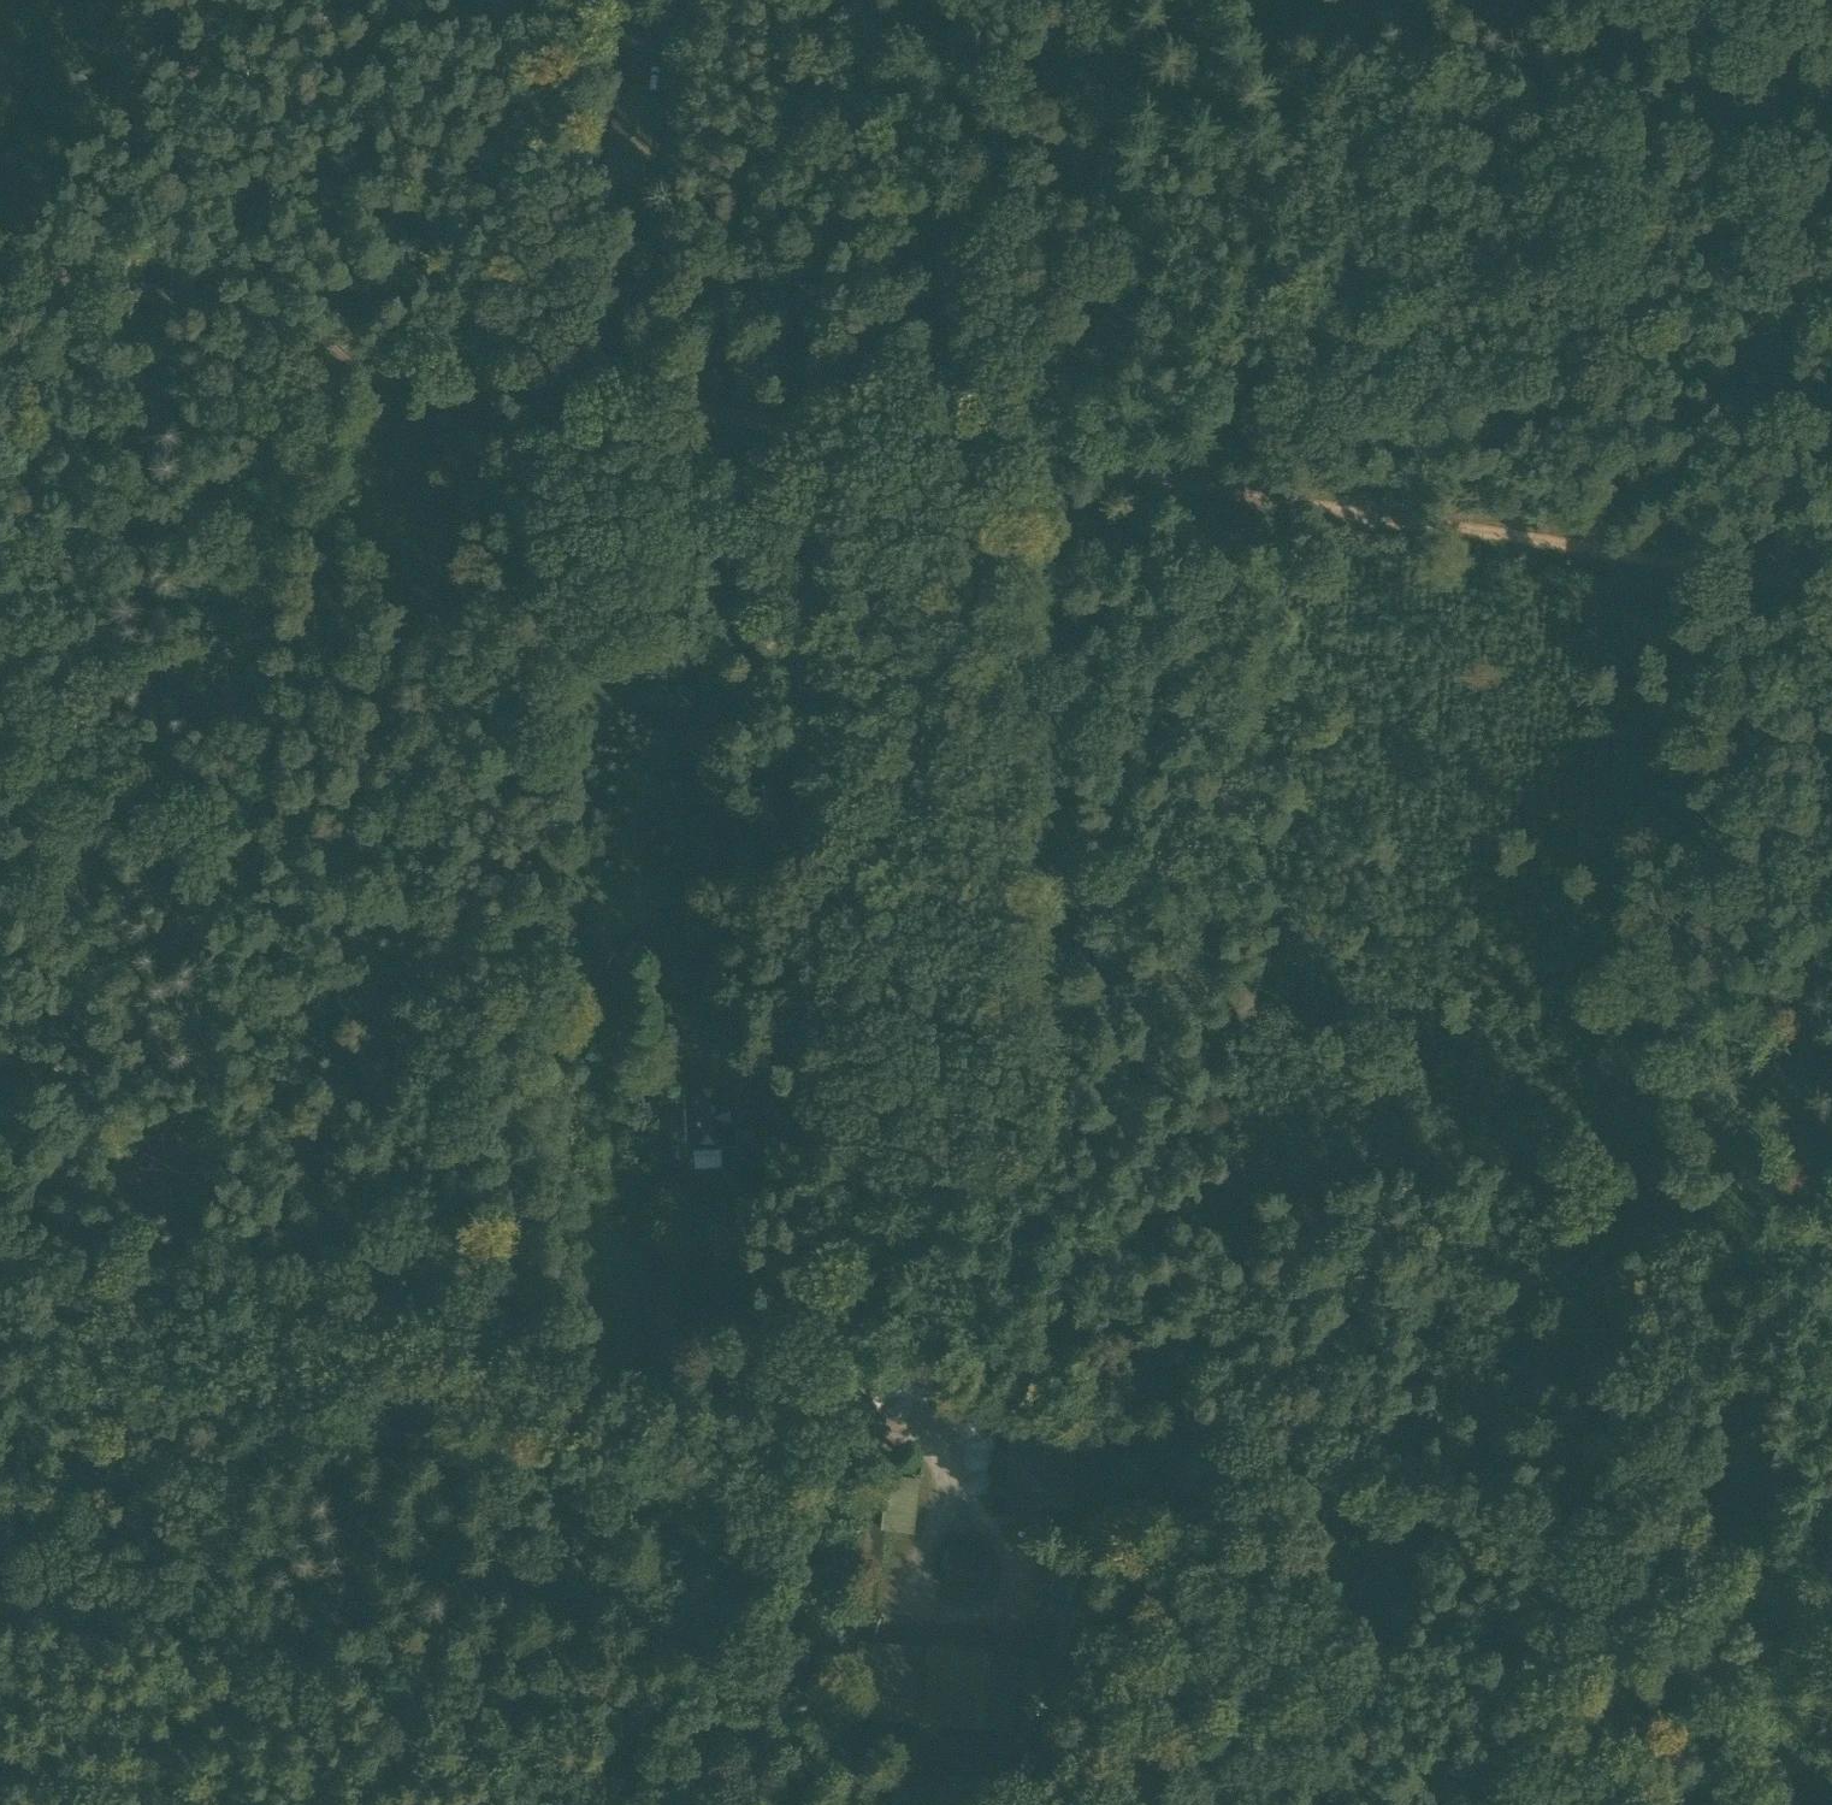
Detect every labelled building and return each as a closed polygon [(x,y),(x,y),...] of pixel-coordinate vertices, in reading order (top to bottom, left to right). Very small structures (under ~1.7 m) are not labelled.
[(691,65),(665,60),(660,86),(686,91),(691,65)] [(687,95),(671,93),(668,109),(685,112),(687,95)] [(662,101),(635,98),(634,107),(617,105),(610,155),(654,161),(662,101)] [(683,142),(663,139),(664,154),(681,156),(683,142)] [(681,156),(664,154),(663,160),(680,163),(681,156)] [(680,163),(663,160),(662,169),(679,173),(680,165),(679,165),(680,163)] [(729,1087),(689,1089),(691,1132),(692,1144),(732,1142),(729,1087)] [(689,1089),(682,1090),(684,1132),(691,1132),(689,1089)] [(887,1478),(871,1475),(853,1608),(877,1611),(886,1531),(881,1530),(887,1478)] [(920,1479),(888,1475),(887,1478),(881,1530),(886,1531),(913,1534),(920,1479)] [(989,1552),(950,1549),(947,1586),(987,1589),(989,1552)]
